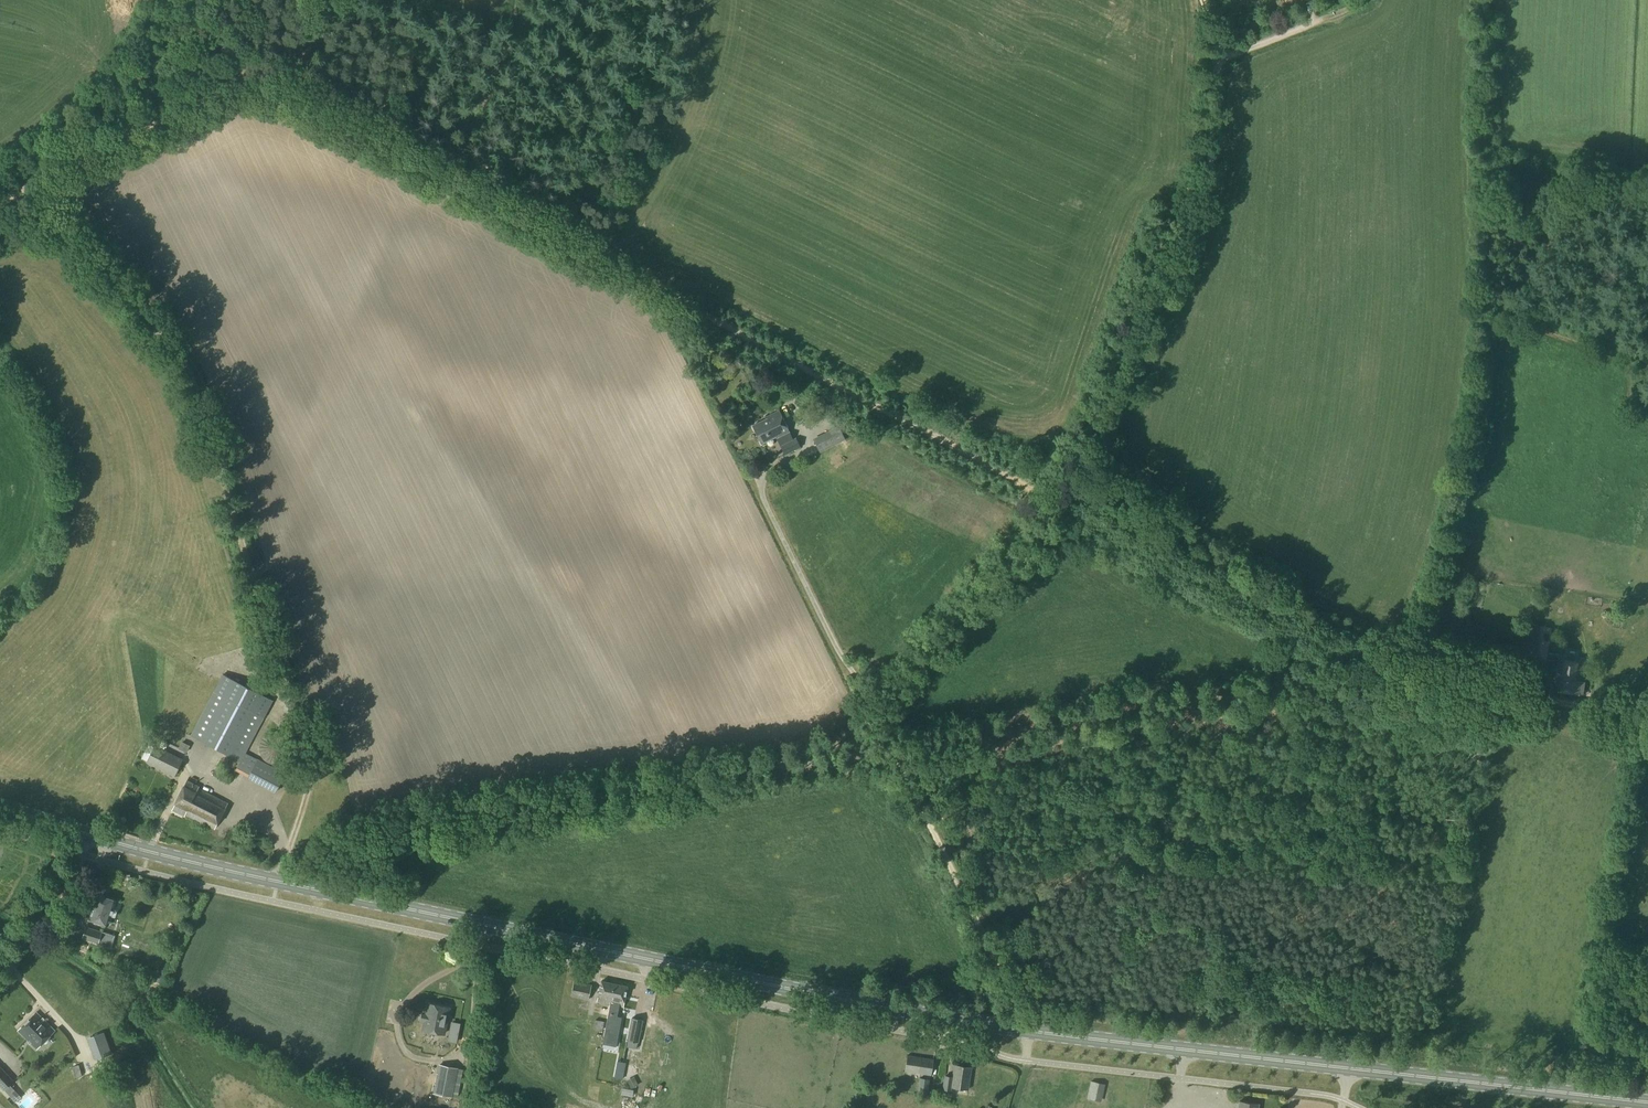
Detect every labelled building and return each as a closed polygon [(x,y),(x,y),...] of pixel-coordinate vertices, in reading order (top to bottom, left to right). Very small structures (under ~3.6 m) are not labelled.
[(1266,26),(1276,19),(1263,3),(1253,11),(1266,26)] [(793,440),(779,410),(766,417),(767,418),(753,426),(762,444),(775,437),(784,455),(801,447),(796,438),(793,440)] [(820,453),(845,440),(838,426),(813,439),(820,453)] [(1535,660),(1538,640),(1521,638),(1519,651),(1524,652),(1524,659),(1535,660)] [(1584,695),(1585,682),(1582,682),(1585,660),(1559,656),(1554,690),(1584,695)] [(276,791),(285,774),(245,754),(273,700),(223,674),(191,736),(240,761),(235,770),(276,791)] [(277,764),(279,764),(282,763),(284,762),(286,760),(288,758),(289,756),(291,754),(291,751),(292,749),(291,746),(291,744),(290,741),(289,739),(287,737),(285,735),(282,734),(280,733),(277,732),(275,732),(272,733),(269,733),(267,735),(265,736),(263,738),(261,741),(260,743),(260,746),(259,748),(260,751),(260,753),(261,756),(263,758),(264,760),(267,762),(269,763),(271,764),(274,764),(277,764)] [(190,746),(182,742),(178,748),(186,753),(190,746)] [(174,776),(182,760),(155,746),(154,747),(148,744),(141,758),(147,761),(147,762),(174,776)] [(240,790),(247,777),(240,773),(232,786),(240,790)] [(215,829),(228,804),(198,789),(199,787),(187,781),(172,810),(185,816),(185,815),(215,829)] [(144,823),(145,834),(155,833),(155,822),(144,823)] [(115,917),(117,910),(114,909),(116,901),(96,895),(89,920),(108,926),(111,916),(115,917)] [(98,944),(102,932),(86,927),(82,939),(98,944)] [(588,1000),(591,985),(574,981),(571,997),(588,1000)] [(610,1005),(614,984),(601,981),(597,1002),(610,1005)] [(610,1005),(602,1044),(616,1047),(622,1018),(617,1017),(619,1006),(623,1007),(627,987),(614,984),(610,1005)] [(443,1034),(448,1008),(429,1004),(424,1030),(443,1034)] [(37,1049),(55,1031),(36,1012),(18,1031),(37,1049)] [(631,1018),(625,1017),(624,1025),(630,1026),(627,1040),(638,1043),(643,1020),(631,1018)] [(931,1075),(933,1059),(908,1055),(905,1071),(931,1075)] [(438,1066),(433,1094),(452,1097),(458,1068),(439,1064),(438,1066)] [(75,1078),(81,1076),(78,1065),(72,1067),(75,1078)] [(968,1089),(971,1068),(954,1065),(952,1077),(945,1076),(943,1089),(951,1090),(952,1087),(968,1089)] [(14,1081),(0,1067),(0,1086),(4,1090),(14,1081)] [(638,1085),(634,1076),(627,1080),(631,1088),(638,1085)] [(927,1094),(929,1079),(919,1078),(917,1093),(927,1094)] [(1101,1101),(1104,1084),(1091,1081),(1087,1098),(1101,1101)]
